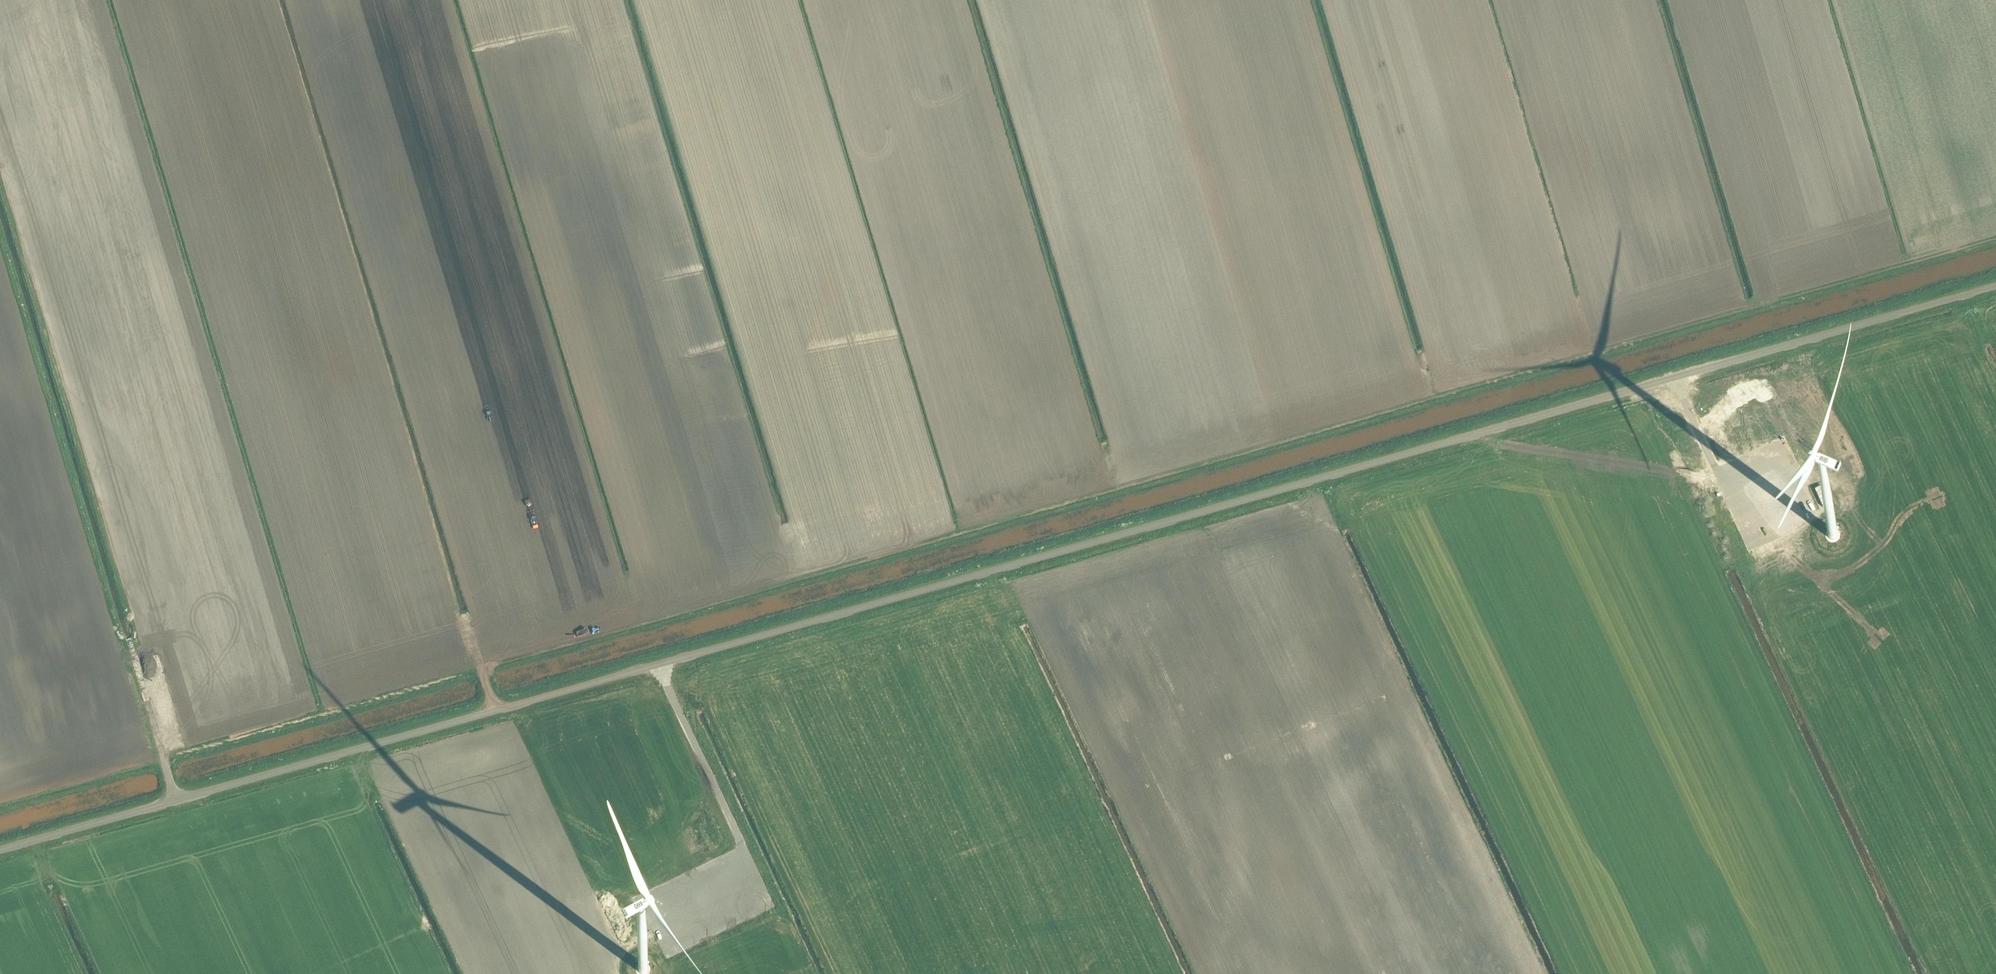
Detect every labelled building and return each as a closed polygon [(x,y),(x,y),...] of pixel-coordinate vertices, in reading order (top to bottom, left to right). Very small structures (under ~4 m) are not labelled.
[(1823,488),(1815,491),(1823,509),(1831,505),(1823,488)] [(1828,535),(1828,536),(1828,537),(1829,538),(1829,539),(1830,540),(1831,540),(1832,541),(1833,541),(1834,541),(1835,541),(1835,540),(1836,540),(1837,539),(1837,538),(1838,538),(1838,537),(1838,536),(1838,535),(1838,534),(1837,534),(1837,533),(1836,532),(1835,532),(1835,531),(1834,531),(1833,531),(1832,531),(1831,532),(1830,532),(1829,533),(1829,534),(1828,535)] [(638,971),(639,972),(639,973),(640,973),(646,973),(647,973),(648,972),(648,971),(648,970),(648,969),(647,968),(647,967),(646,967),(646,966),(645,966),(644,966),(643,966),(642,966),(641,966),(640,967),(639,968),(639,969),(638,970),(638,971)]
